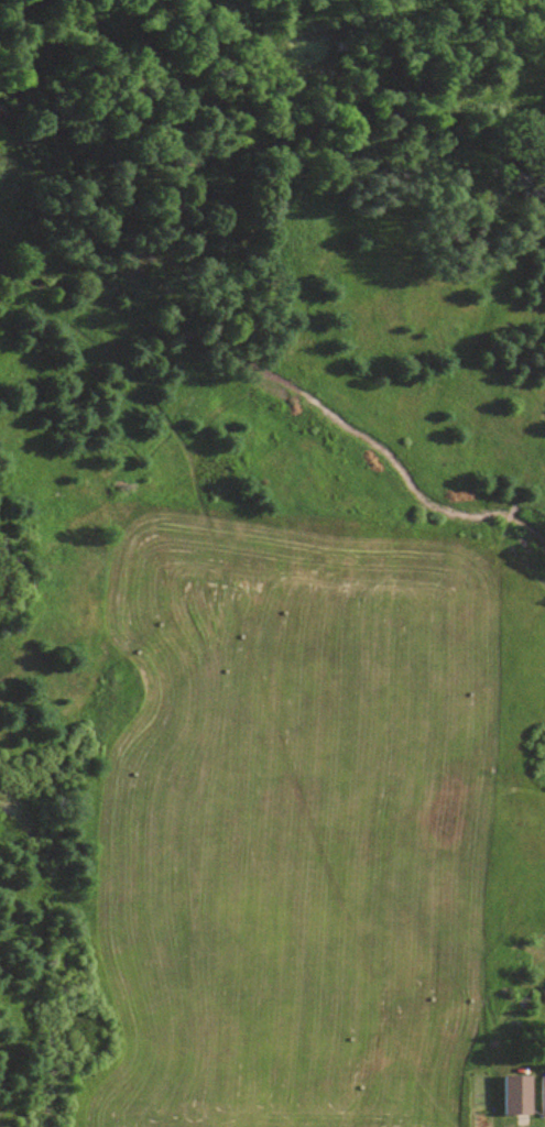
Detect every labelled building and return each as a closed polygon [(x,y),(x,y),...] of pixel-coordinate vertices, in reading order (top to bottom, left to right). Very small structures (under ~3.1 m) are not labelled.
[(534,1075),(505,1075),(505,1114),(534,1114),(534,1075)]
